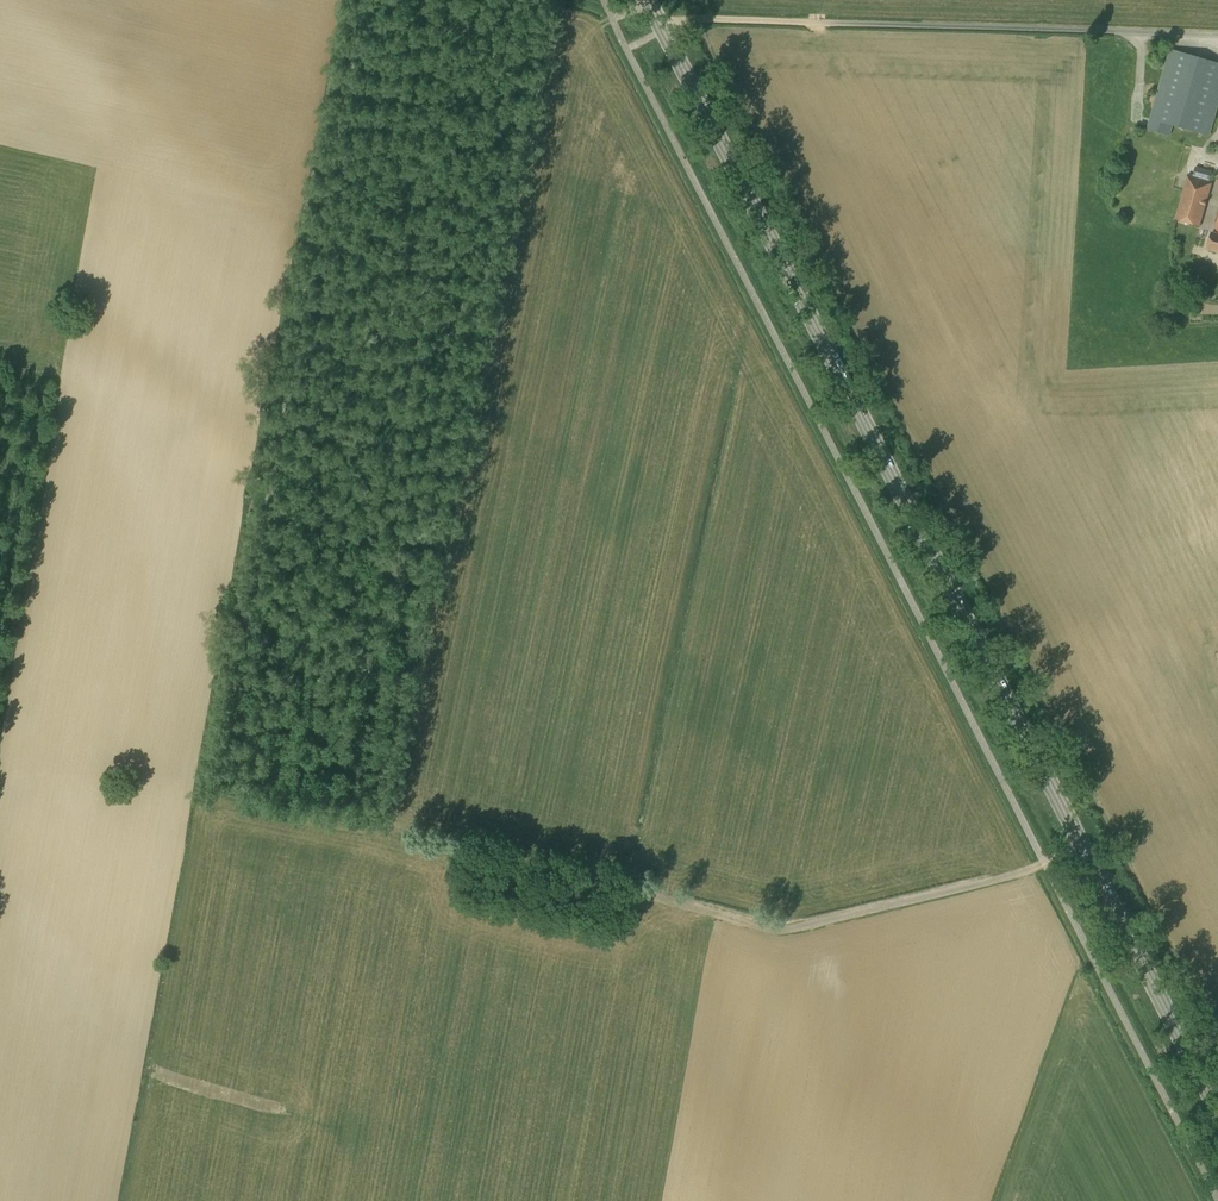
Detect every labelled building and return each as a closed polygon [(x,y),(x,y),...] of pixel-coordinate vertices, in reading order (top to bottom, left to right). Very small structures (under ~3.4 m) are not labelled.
[(1217,105),(1217,63),(1176,51),(1169,49),(1150,118),(1147,128),(1170,135),(1172,125),(1209,136),(1217,105)] [(1210,178),(1212,172),(1203,169),(1195,167),(1193,175),(1188,174),(1186,180),(1183,190),(1175,219),(1199,227),(1213,181),(1210,180),(1210,178)] [(1215,232),(1213,232),(1208,249),(1217,252),(1217,221),(1215,232)]
